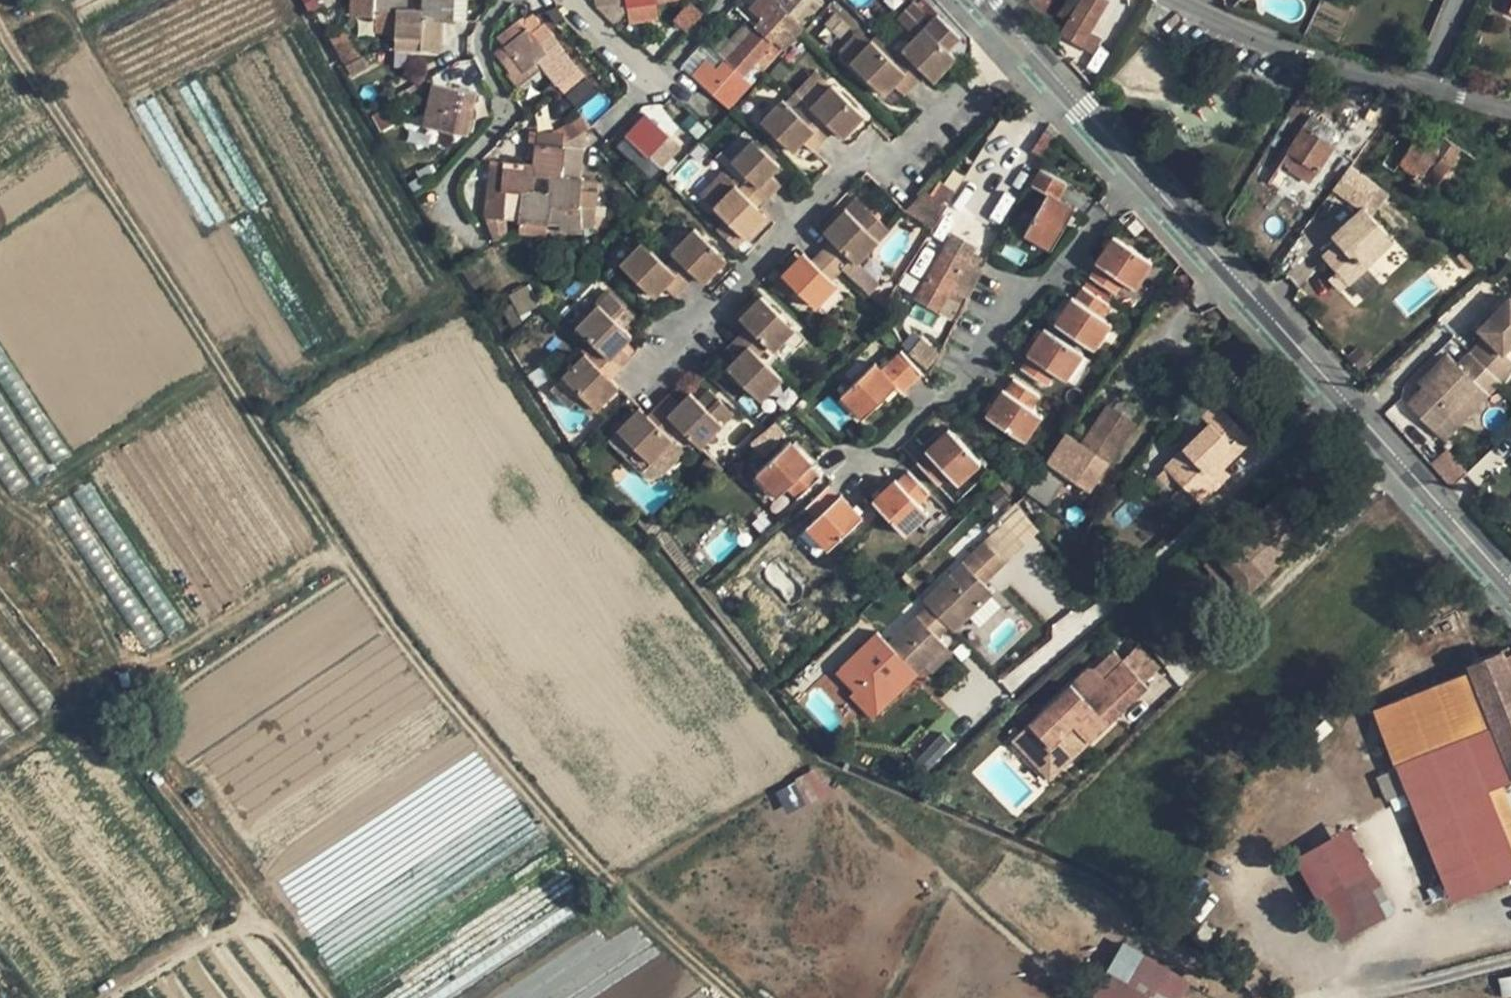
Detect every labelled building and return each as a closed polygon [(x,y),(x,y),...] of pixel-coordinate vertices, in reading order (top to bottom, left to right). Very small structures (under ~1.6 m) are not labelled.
[(378,16),(379,8),(398,10),(398,16),(397,37),(424,38),(425,19),(453,20),(453,17),(453,0),(424,0),(424,9),(407,9),(408,0),(353,0),(353,15),(378,16)] [(453,17),(469,17),(469,0),(453,0),(453,17)] [(602,11),(616,23),(630,9),(633,22),(658,18),(656,2),(670,0),(613,0),(602,11)] [(729,108),(824,2),(821,0),(760,0),(753,8),(765,21),(719,71),(707,60),(693,77),(729,108)] [(915,82),(926,73),(937,62),(945,71),(958,59),(950,51),(963,39),(941,16),(942,14),(929,0),(926,0),(921,5),(917,2),(900,18),(911,28),(908,31),(910,39),(913,42),(905,50),(908,54),(905,57),(901,53),(894,60),(915,82)] [(1061,34),(1084,48),(1103,18),(1114,25),(1123,10),(1107,0),(1082,0),(1061,34)] [(688,3),(672,20),(684,32),(701,15),(688,3)] [(537,60),(556,83),(577,66),(558,44),(546,54),(522,23),(502,39),(526,69),(537,60)] [(338,31),(343,42),(355,37),(349,25),(338,31)] [(841,52),(853,65),(876,42),(864,29),(841,52)] [(876,42),(853,65),(885,96),(896,85),(904,93),(915,82),(894,60),(901,53),(883,35),(876,42)] [(343,42),(352,60),(364,54),(355,37),(343,42)] [(424,38),(397,37),(397,46),(424,47),(424,38)] [(937,62),(926,73),(934,81),(945,71),(937,62)] [(806,119),(826,139),(834,130),(846,119),(854,127),(866,115),(834,84),(811,107),(815,110),(806,119)] [(451,88),(446,117),(470,122),(476,93),(451,88)] [(803,141),(814,152),(826,139),(806,119),(784,99),(761,121),(793,151),(803,141)] [(657,162),(662,168),(681,148),(647,116),(629,136),(657,162)] [(469,132),(470,122),(446,117),(444,127),(469,132)] [(1270,183),(1282,191),(1294,173),(1312,185),(1336,149),(1328,143),(1336,132),(1314,117),(1270,183)] [(846,119),(834,130),(843,139),(854,127),(846,119)] [(491,198),(487,201),(487,215),(504,217),(521,219),(519,231),(546,235),(549,222),(561,223),(561,229),(593,234),(599,195),(581,193),(590,133),(586,134),(579,120),(566,128),(569,136),(541,133),(536,167),(492,163),(489,189),(493,189),(500,190),(499,199),(493,198),(491,198)] [(1369,145),(1333,190),(1364,212),(1380,189),(1371,182),(1374,179),(1405,201),(1416,184),(1435,197),(1445,182),(1458,191),(1478,163),(1445,139),(1443,143),(1426,131),(1400,167),(1369,145)] [(1032,151),(1044,158),(1055,140),(1044,133),(1032,151)] [(750,180),(769,197),(779,187),(769,177),(780,166),(753,140),(732,162),(750,180)] [(662,168),(657,162),(652,167),(663,179),(668,174),(662,168)] [(1044,236),(1056,243),(1068,224),(1073,216),(1077,210),(1061,200),(1070,184),(1044,169),(1034,185),(1050,195),(1026,233),(1041,241),(1044,236)] [(714,207),(736,186),(725,175),(703,197),(714,207)] [(769,197),(750,180),(740,190),(736,186),(714,207),(745,239),(769,215),(760,207),(769,197)] [(944,204),(929,189),(910,210),(928,228),(944,204)] [(834,238),(822,250),(842,268),(844,266),(870,292),(881,281),(860,260),(873,246),(891,228),(858,195),(836,219),(844,227),(834,238)] [(1331,281),(1341,292),(1394,244),(1388,237),(1390,236),(1366,210),(1364,212),(1335,238),(1341,245),(1326,258),(1339,273),(1331,281)] [(1073,216),(1068,224),(1073,227),(1077,219),(1073,216)] [(844,227),(836,219),(825,230),(834,238),(844,227)] [(665,265),(685,284),(696,271),(706,261),(715,270),(727,259),(692,225),(670,247),(676,253),(665,265)] [(953,233),(946,246),(968,259),(975,246),(953,233)] [(1039,244),(1052,251),(1053,249),(1056,243),(1044,236),(1041,241),(1039,244)] [(1124,281),(1130,284),(1138,272),(1144,276),(1154,263),(1114,237),(1112,239),(1108,247),(1097,262),(1099,263),(1091,276),(1116,293),(1124,281)] [(1108,247),(1112,239),(1108,237),(1103,244),(1108,247)] [(663,287),(673,296),(685,284),(665,265),(642,242),(619,265),(653,297),(663,287)] [(916,299),(940,312),(953,285),(968,293),(982,267),(968,259),(946,246),(916,299)] [(782,272),(817,305),(838,283),(833,277),(842,268),(822,250),(813,259),(803,269),(794,261),(782,272)] [(803,269),(813,259),(804,250),(794,261),(803,269)] [(707,280),(715,270),(706,261),(696,271),(707,280)] [(1138,290),(1146,278),(1144,276),(1138,272),(1130,284),(1136,288),(1138,290)] [(509,290),(520,310),(541,299),(529,278),(509,290)] [(1097,332),(1105,320),(1100,316),(1108,304),(1084,287),(1075,299),(1073,298),(1062,314),(1057,321),(1055,324),(1093,350),(1103,336),(1097,332)] [(739,335),(758,354),(768,343),(774,348),(796,325),(762,293),(751,304),(759,312),(749,324),(739,335)] [(596,353),(616,372),(628,360),(617,350),(628,338),(609,320),(622,308),(606,294),(573,329),(596,353)] [(1446,442),(1510,378),(1510,359),(1507,355),(1510,351),(1510,302),(1481,331),(1488,338),(1461,365),(1451,355),(1422,384),(1426,388),(1409,405),(1446,442)] [(740,316),(749,324),(759,312),(751,304),(740,316)] [(1053,318),(1057,321),(1062,314),(1058,311),(1053,318)] [(1103,336),(1105,338),(1114,326),(1112,324),(1105,320),(1097,332),(1103,336)] [(1038,339),(1043,331),(1039,328),(1033,336),(1038,339)] [(1030,356),(1022,368),(1046,385),(1055,373),(1061,376),(1068,365),(1074,369),(1084,355),(1045,329),(1038,339),(1027,354),(1030,356)] [(725,367),(760,399),(781,376),(758,354),(739,335),(726,347),(735,356),(725,367)] [(919,340),(910,354),(928,365),(937,351),(919,340)] [(921,376),(900,352),(881,369),(874,363),(840,395),(857,413),(863,407),(867,413),(885,397),(895,387),(899,390),(902,393),(921,376)] [(560,378),(594,412),(606,401),(596,392),(608,380),(616,372),(596,353),(587,361),(581,356),(560,378)] [(1068,381),(1076,370),(1074,369),(1068,365),(1061,376),(1068,381)] [(1038,396),(1014,379),(1006,391),(1003,389),(993,405),(988,412),(986,415),(1007,429),(1025,441),(1035,427),(1027,422),(1035,410),(1030,407),(1038,396)] [(596,392),(606,401),(617,390),(608,380),(596,392)] [(895,387),(885,397),(888,400),(899,390),(895,387)] [(708,390),(697,401),(706,410),(717,399),(708,390)] [(665,396),(655,407),(673,424),(697,447),(713,432),(717,427),(731,415),(731,413),(717,399),(706,410),(697,401),(688,393),(676,406),(665,396)] [(988,412),(993,405),(989,402),(984,409),(988,412)] [(1180,480),(1201,501),(1220,482),(1214,475),(1224,467),(1251,439),(1215,402),(1202,415),(1210,421),(1165,465),(1166,466),(1180,480)] [(1072,477),(1088,489),(1134,421),(1110,404),(1083,444),(1067,434),(1048,461),(1072,477)] [(655,407),(645,417),(635,427),(626,419),(615,431),(648,463),(656,455),(667,466),(681,451),(677,447),(684,440),(670,427),(673,424),(655,407)] [(857,413),(862,418),(867,413),(863,407),(857,413)] [(645,417),(636,408),(626,419),(635,427),(645,417)] [(1043,416),(1035,410),(1027,422),(1035,427),(1037,429),(1045,417),(1043,416)] [(940,437),(946,431),(942,427),(936,433),(940,437)] [(965,445),(949,428),(946,431),(940,437),(936,441),(926,449),(928,451),(917,462),(938,483),(949,473),(954,478),(964,469),(969,474),(981,462),(965,445)] [(648,463),(615,431),(605,441),(639,473),(648,463)] [(795,441),(791,444),(797,451),(801,447),(795,441)] [(791,444),(789,442),(755,474),(766,486),(772,481),(773,483),(777,479),(786,488),(787,487),(797,498),(818,477),(808,467),(810,464),(797,451),(791,444)] [(1439,457),(1460,480),(1474,467),(1454,444),(1439,457)] [(667,466),(656,455),(648,463),(639,473),(643,476),(648,478),(653,478),(655,477),(660,474),(667,466)] [(1072,477),(1048,461),(1027,492),(1051,508),(1072,477)] [(1180,480),(1166,466),(1159,474),(1173,487),(1180,480)] [(1214,475),(1220,482),(1230,474),(1224,467),(1214,475)] [(971,475),(969,474),(964,469),(954,478),(960,485),(971,475)] [(928,492),(908,470),(897,480),(895,479),(882,492),(875,498),(872,500),(905,535),(917,523),(912,518),(922,508),(917,503),(928,492)] [(774,499),(779,494),(780,495),(782,494),(787,489),(786,488),(777,479),(773,483),(772,481),(766,486),(764,488),(774,499)] [(851,507),(838,493),(836,495),(827,486),(806,506),(814,515),(809,521),(812,524),(817,519),(827,530),(820,537),(816,533),(813,536),(825,548),(859,516),(856,513),(851,507)] [(1214,553),(1247,590),(1275,564),(1271,561),(1302,532),(1300,530),(1316,515),(1287,486),(1254,515),(1258,519),(1236,542),(1231,537),(1214,553)] [(871,495),(875,498),(882,492),(878,488),(871,495)] [(851,507),(856,513),(860,510),(854,504),(851,507)] [(912,518),(917,523),(919,524),(929,515),(922,508),(912,518)] [(813,536),(816,533),(820,537),(827,530),(817,519),(812,524),(809,521),(801,527),(812,538),(813,536)] [(1004,522),(985,539),(1005,562),(1024,543),(1004,522)] [(908,665),(918,674),(926,666),(947,645),(938,636),(928,627),(939,616),(949,625),(954,629),(966,618),(993,592),(984,583),(1005,562),(985,539),(923,598),(928,602),(877,652),(898,674),(908,665)] [(1237,598),(1247,590),(1214,553),(1204,562),(1237,598)] [(166,637),(183,628),(150,566),(134,574),(166,637)] [(999,599),(993,592),(966,618),(972,624),(999,599)] [(939,616),(928,627),(938,636),(949,625),(939,616)] [(953,652),(947,645),(926,666),(932,672),(953,652)] [(1140,648),(1125,662),(1144,682),(1159,668),(1140,648)] [(1454,899),(1510,875),(1510,837),(1491,789),(1510,781),(1510,658),(1508,659),(1504,651),(1406,691),(1429,746),(1397,759),(1454,899)] [(1113,685),(1128,702),(1146,685),(1144,682),(1125,662),(1123,660),(1105,677),(1113,685)] [(1083,697),(1091,705),(1105,693),(1113,685),(1105,677),(1083,697)] [(1028,722),(1050,746),(1072,725),(1088,742),(1120,709),(1105,693),(1091,705),(1083,697),(1070,683),(1028,722)] [(1113,685),(1105,693),(1120,709),(1128,702),(1113,685)] [(1296,856),(1338,942),(1394,915),(1351,829),(1296,856)] [(1094,997),(1147,997),(1151,991),(1166,997),(1182,997),(1192,978),(1120,943),(1094,997)]
